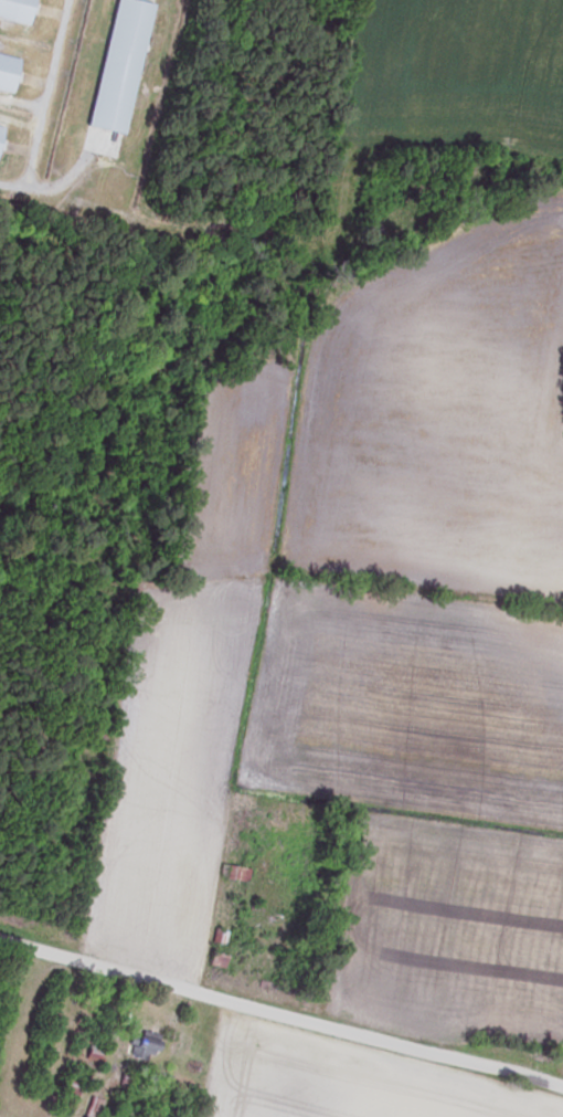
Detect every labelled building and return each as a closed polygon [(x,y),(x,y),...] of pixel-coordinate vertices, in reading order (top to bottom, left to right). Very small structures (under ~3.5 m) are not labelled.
[(28,22),(32,0),(0,0),(0,16),(28,22)] [(149,3),(134,0),(111,0),(84,127),(121,134),(149,3)] [(11,91),(18,54),(0,51),(0,89),(11,91)] [(223,946),(224,931),(213,930),(211,944),(223,946)] [(218,956),(208,956),(208,965),(218,965),(218,956)] [(129,1059),(160,1057),(158,1037),(127,1039),(129,1059)] [(102,1099),(84,1099),(84,1116),(102,1116),(102,1099)]
